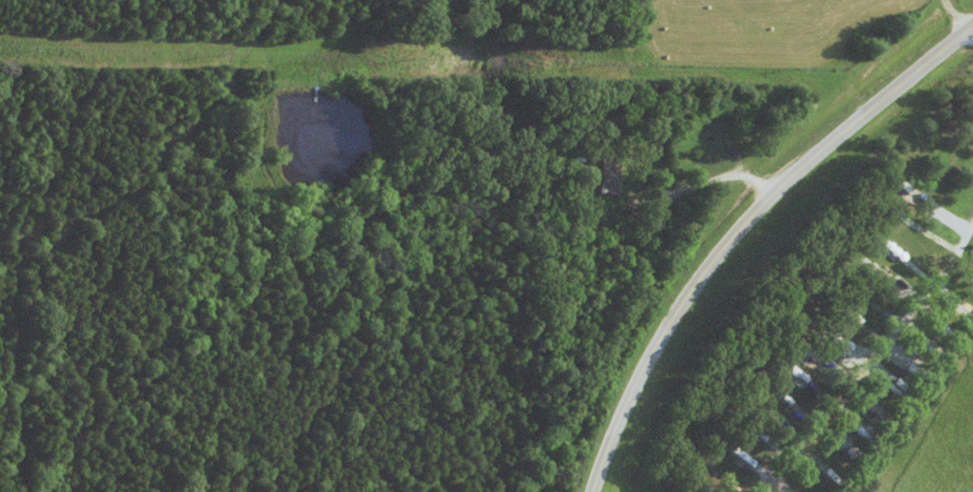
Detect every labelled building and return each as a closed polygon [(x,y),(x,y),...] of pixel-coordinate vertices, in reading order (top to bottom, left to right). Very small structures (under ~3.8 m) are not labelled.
[(617,162),(600,162),(600,194),(617,194),(617,162)]
